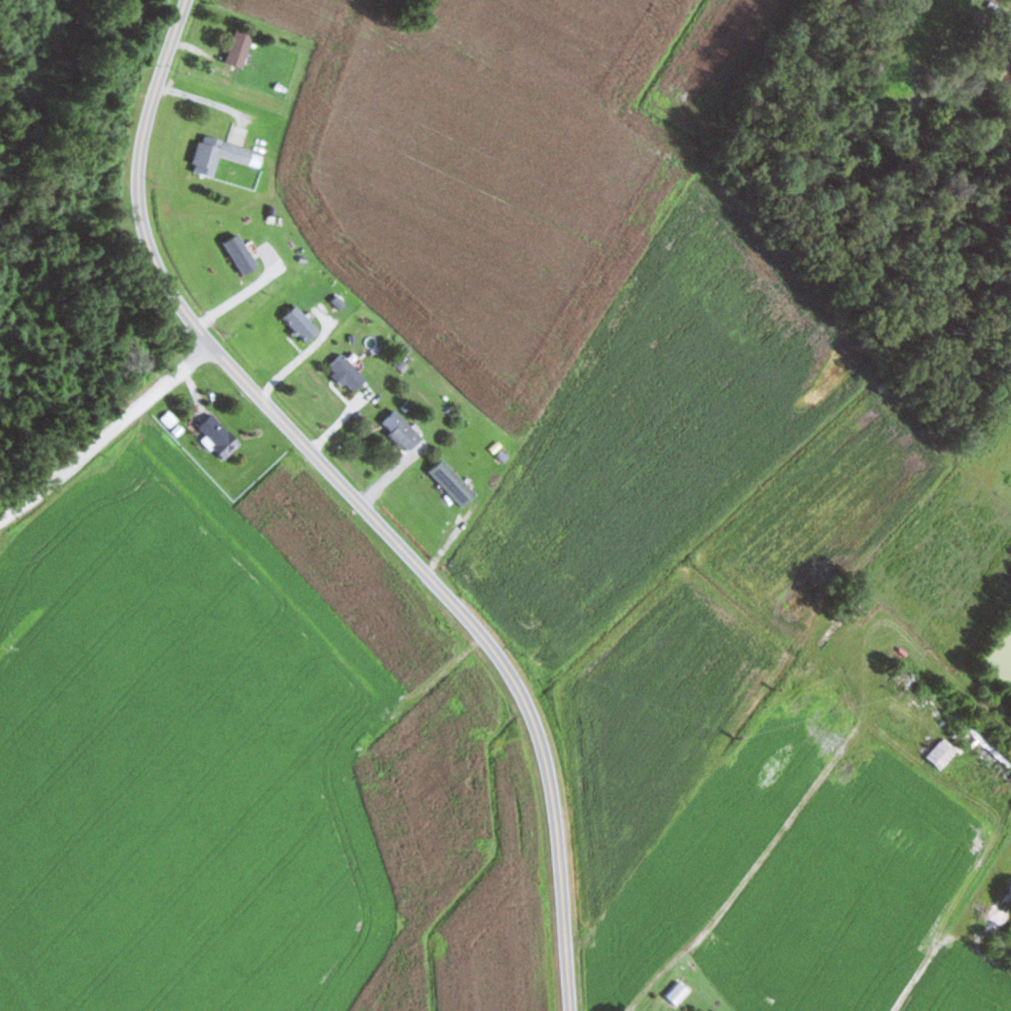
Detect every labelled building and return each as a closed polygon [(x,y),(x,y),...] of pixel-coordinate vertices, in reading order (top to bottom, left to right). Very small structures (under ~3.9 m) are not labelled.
[(255,35),(237,29),(226,62),(244,68),(255,35)] [(192,172),(214,178),(220,157),(260,167),(264,151),(201,136),(192,172)] [(110,365),(125,377),(144,354),(129,342),(110,365)] [(368,379),(342,353),(329,366),(355,392),(368,379)] [(407,453),(423,439),(397,410),(381,423),(407,453)] [(202,439),(224,461),(242,443),(220,421),(202,439)] [(477,494),(442,459),(429,472),(464,507),(477,494)] [(927,756),(941,769),(959,751),(945,737),(927,756)] [(666,995),(677,1005),(690,991),(679,981),(666,995)]
